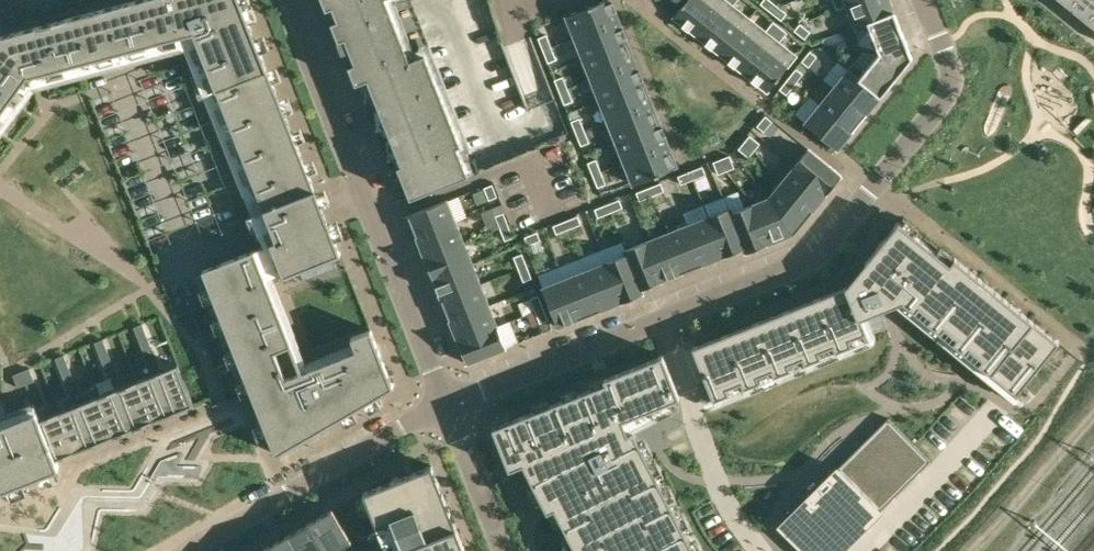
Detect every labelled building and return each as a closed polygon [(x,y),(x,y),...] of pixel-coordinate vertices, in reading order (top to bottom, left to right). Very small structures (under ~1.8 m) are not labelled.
[(32,76),(43,73),(81,62),(113,54),(176,37),(175,35),(176,35),(166,0),(135,0),(0,36),(0,53),(32,76)] [(176,35),(193,28),(277,241),(270,243),(283,276),(340,253),(240,0),(166,0),(176,35)] [(543,144),(532,116),(529,109),(492,18),(487,0),(322,0),(324,6),(333,2),(338,17),(330,20),(337,38),(346,35),(355,60),(347,63),(355,82),(367,77),(401,164),(397,165),(410,197),(473,172),(543,144)] [(574,37),(618,20),(611,0),(604,0),(569,14),(566,15),(574,37)] [(697,36),(726,0),(686,0),(673,17),(697,36)] [(749,18),(732,5),(726,0),(697,36),(720,54),(749,18)] [(776,6),(769,0),(764,0),(761,4),(771,13),(776,6)] [(857,0),(833,0),(836,8),(845,5),(857,0)] [(894,11),(889,0),(857,0),(845,5),(854,27),(867,22),(894,11)] [(1071,8),(1077,0),(1061,0),(1071,8)] [(1071,8),(1088,22),(1093,15),(1093,0),(1077,0),(1071,8)] [(787,14),(776,6),(771,13),(781,21),(787,14)] [(870,30),(879,53),(912,58),(894,11),(867,22),(870,30)] [(765,31),(749,18),(720,54),(743,73),(772,36),(765,31)] [(574,37),(583,58),(627,40),(618,20),(574,37)] [(772,36),(780,26),(773,21),(765,31),(772,36)] [(810,32),(800,24),(795,31),(805,39),(810,32)] [(787,32),(780,26),(772,36),(779,42),(787,32)] [(543,50),(551,46),(546,34),(538,37),(543,50)] [(772,36),(743,73),(767,91),(796,55),(779,42),(772,36)] [(583,58),(591,79),(635,61),(627,40),(583,58)] [(556,59),(551,46),(543,50),(548,62),(556,59)] [(802,61),(809,67),(817,56),(810,51),(802,61)] [(28,75),(29,76),(32,76),(0,53),(0,114),(28,75)] [(912,58),(879,53),(864,72),(859,78),(881,96),(912,58)] [(635,61),(591,79),(599,100),(643,82),(635,61)] [(848,70),(859,78),(864,72),(853,63),(848,70)] [(796,69),(788,79),(795,84),(803,74),(796,69)] [(881,96),(859,78),(848,70),(834,88),(867,114),(881,96)] [(559,91),(568,88),(563,76),(555,79),(559,91)] [(795,84),(788,79),(780,89),(786,95),(795,84)] [(607,120),(651,103),(643,82),(599,100),(607,120)] [(572,100),(568,88),(559,91),(564,103),(572,100)] [(853,132),(867,114),(834,88),(820,105),(853,132)] [(616,141),(660,124),(651,103),(607,120),(616,141)] [(853,132),(820,105),(805,124),(838,150),(853,132)] [(772,121),(765,115),(756,125),(763,131),(772,121)] [(576,133),(584,130),(579,117),(571,121),(576,133)] [(668,144),(660,124),(616,141),(624,162),(668,144)] [(589,142),(584,130),(576,133),(581,145),(589,142)] [(744,142),(754,150),(760,143),(749,135),(744,142)] [(754,150),(744,142),(738,148),(748,157),(754,150)] [(677,166),(668,144),(624,162),(633,184),(677,166)] [(808,148),(794,165),(827,192),(841,175),(808,148)] [(729,155),(721,158),(726,171),(734,167),(729,155)] [(726,171),(721,158),(713,162),(718,174),(726,171)] [(588,162),(592,174),(601,171),(596,159),(588,162)] [(794,165),(780,183),(813,209),(827,192),(794,165)] [(706,174),(702,166),(690,171),(693,179),(706,174)] [(601,171),(592,174),(597,187),(605,183),(601,171)] [(693,179),(690,171),(677,176),(681,184),(693,179)] [(648,187),(652,195),(664,191),(661,182),(648,187)] [(813,209),(780,183),(768,197),(794,233),(813,209)] [(489,200),(497,196),(492,184),(483,187),(489,200)] [(652,195),(648,187),(636,192),(639,200),(652,195)] [(768,197),(751,204),(767,243),(794,233),(768,197)] [(456,221),(447,199),(408,215),(416,236),(456,221)] [(619,199),(607,204),(610,212),(622,207),(619,199)] [(610,212),(607,204),(594,209),(598,217),(610,212)] [(729,208),(746,252),(767,243),(751,204),(732,212),(730,207),(729,208)] [(746,252),(729,208),(708,216),(724,255),(743,248),(745,252),(746,252)] [(500,228),(508,225),(503,212),(495,215),(500,228)] [(581,224),(577,215),(565,220),(568,229),(581,224)] [(687,224),(703,264),(724,255),(708,216),(687,224)] [(568,229),(565,220),(553,225),(556,233),(568,229)] [(879,273),(847,285),(867,334),(887,326),(881,310),(903,301),(914,310),(918,305),(931,315),(927,320),(940,331),(944,326),(956,336),(952,341),(965,352),(969,347),(982,357),(978,362),(991,372),(995,367),(1007,378),(1003,383),(1015,392),(1016,393),(1058,341),(954,256),(949,262),(898,220),(864,262),(879,273)] [(464,242),(456,221),(416,236),(425,258),(464,242)] [(703,264),(687,224),(666,233),(682,272),(703,264)] [(508,225),(500,228),(505,240),(513,237),(508,225)] [(537,231),(524,236),(528,245),(540,240),(537,231)] [(666,233),(646,241),(661,280),(682,272),(666,233)] [(661,280),(646,241),(625,249),(642,293),(643,293),(641,288),(647,286),(661,280)] [(464,242),(425,258),(433,278),(472,263),(464,242)] [(625,254),(605,262),(621,301),(642,293),(625,249),(624,250),(625,254)] [(255,250),(203,270),(215,299),(247,381),(276,453),(393,386),(371,329),(351,337),(354,344),(356,349),(302,370),(255,250)] [(518,269),(527,265),(522,253),(514,256),(518,269)] [(331,257),(299,270),(303,280),(335,268),(331,257)] [(605,262),(585,270),(600,310),(621,301),(605,262)] [(480,284),(472,263),(433,278),(441,299),(480,284)] [(532,278),(527,265),(518,269),(523,281),(532,278)] [(585,270),(564,279),(579,318),(600,310),(585,270)] [(564,279),(542,287),(558,326),(579,318),(564,279)] [(489,305),(480,284),(441,299),(449,320),(489,305)] [(847,285),(692,347),(713,400),(714,399),(728,393),(726,387),(740,381),(743,387),(759,381),(757,375),(771,369),(773,375),(790,369),(787,363),(802,357),(804,363),(820,356),(818,351),(832,345),(835,351),(851,344),(848,338),(863,333),(865,339),(868,337),(867,334),(847,285)] [(543,307),(538,295),(530,298),(535,310),(543,307)] [(489,305),(449,320),(458,341),(497,325),(489,305)] [(548,319),(543,307),(535,310),(540,323),(548,319)] [(138,339),(146,335),(141,323),(133,326),(138,339)] [(506,347),(497,325),(458,341),(466,363),(506,347)] [(143,351),(151,348),(146,335),(138,339),(143,351)] [(99,354),(107,351),(102,338),(94,341),(99,354)] [(104,367),(112,363),(107,351),(99,354),(104,367)] [(60,370),(68,367),(63,354),(55,357),(60,370)] [(658,356),(502,423),(523,464),(528,462),(535,480),(628,432),(622,419),(677,397),(679,397),(658,356)] [(193,404),(177,364),(156,372),(172,412),(193,404)] [(65,382),(73,379),(68,367),(60,370),(65,382)] [(21,371),(26,384),(34,381),(29,368),(21,371)] [(18,387),(26,384),(21,371),(13,375),(18,387)] [(172,412),(156,372),(137,380),(153,420),(172,412)] [(153,420),(137,380),(117,387),(133,428),(153,420)] [(133,428),(117,387),(98,395),(114,436),(133,428)] [(114,436),(98,395),(78,403),(94,443),(114,436)] [(94,443),(78,403),(59,411),(75,451),(94,443)] [(34,404),(0,417),(0,490),(59,466),(56,459),(55,459),(39,419),(40,418),(34,404)] [(75,451),(59,411),(40,418),(39,419),(55,459),(56,459),(75,451)] [(778,526),(803,550),(839,550),(930,460),(914,444),(888,418),(838,467),(778,526)] [(535,480),(539,491),(537,492),(547,511),(554,508),(576,550),(696,550),(647,457),(633,429),(628,432),(535,480)] [(216,462),(153,488),(166,517),(228,491),(216,462)] [(363,492),(376,525),(391,519),(403,550),(465,550),(431,465),(363,492)] [(351,541),(332,509),(258,550),(334,550),(351,541)]
